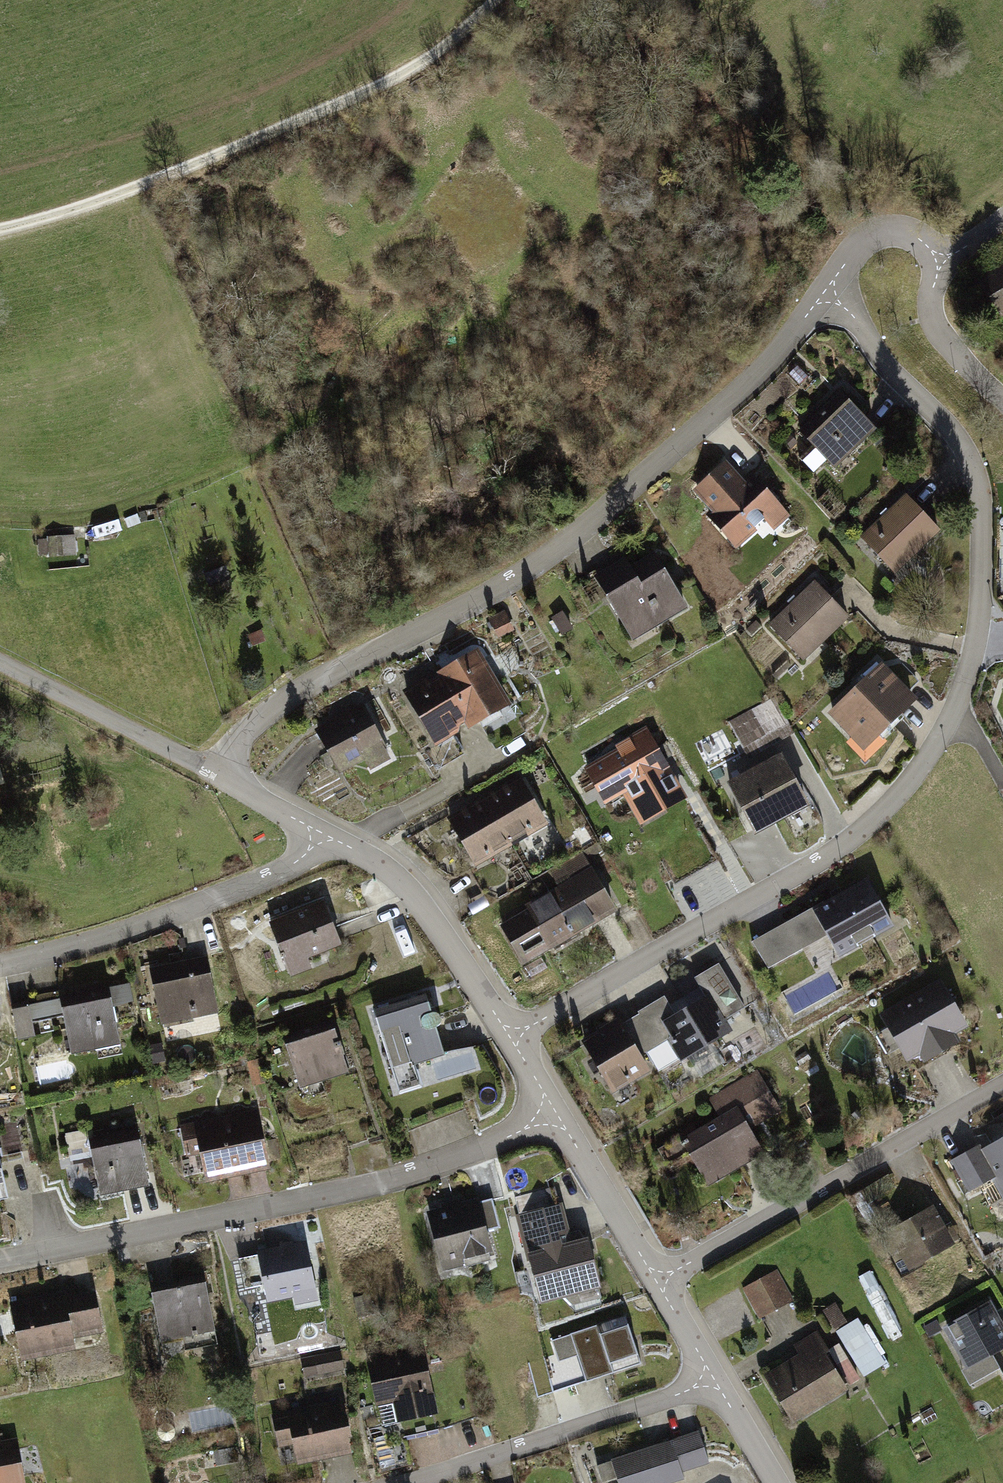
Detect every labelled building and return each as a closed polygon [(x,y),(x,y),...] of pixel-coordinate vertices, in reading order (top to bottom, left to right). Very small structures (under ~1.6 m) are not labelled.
[(1002,315),(1002,262),(978,278),(1002,315)] [(840,397),(803,432),(832,463),(869,429),(840,397)] [(726,467),(697,492),(713,510),(708,515),(735,546),(759,526),(765,533),(783,518),(750,480),(743,487),(726,467)] [(865,537),(893,567),(934,529),(906,499),(865,537)] [(96,522),(62,525),(65,547),(98,544),(96,522)] [(625,560),(598,576),(634,636),(684,606),(655,557),(631,571),(625,560)] [(812,586),(772,625),(802,656),(843,617),(812,586)] [(479,656),(442,678),(469,722),(505,700),(479,656)] [(913,701),(881,666),(829,714),(862,749),(913,701)] [(469,722),(442,678),(410,696),(436,741),(469,722)] [(774,703),(734,724),(748,750),(788,730),(774,703)] [(362,707),(319,730),(341,771),(367,757),(371,766),(389,757),(362,707)] [(621,749),(588,767),(607,800),(625,790),(642,819),(683,795),(647,731),(619,746),(621,749)] [(779,759),(731,784),(756,831),(804,807),(779,759)] [(520,779),(485,799),(510,842),(545,822),(520,779)] [(485,799),(452,818),(477,862),(510,842),(485,799)] [(563,890),(504,924),(525,961),(614,909),(584,859),(554,876),(563,890)] [(865,884),(758,944),(770,965),(829,932),(841,953),(889,927),(865,884)] [(319,903),(263,924),(283,978),(339,957),(319,903)] [(204,960),(153,971),(163,1021),(215,1011),(204,960)] [(665,999),(638,1016),(654,1046),(646,1051),(656,1068),(728,1027),(725,1020),(744,1009),(719,965),(696,978),(708,999),(676,1018),(665,999)] [(940,985),(885,1016),(910,1059),(921,1053),(926,1061),(954,1045),(951,1039),(966,1030),(940,985)] [(107,989),(27,1005),(31,1020),(63,1013),(72,1052),(118,1043),(107,989)] [(426,997),(376,1012),(400,1090),(420,1084),(413,1063),(443,1054),(426,997)] [(28,1004),(14,1006),(19,1038),(33,1036),(31,1020),(27,1005),(28,1004)] [(654,1046),(638,1016),(585,1046),(612,1091),(647,1071),(638,1055),(646,1051),(654,1046)] [(331,1025),(285,1039),(301,1086),(346,1072),(331,1025)] [(724,1119),(685,1141),(710,1184),(759,1156),(743,1128),(776,1110),(756,1075),(713,1099),(724,1119)] [(255,1112),(183,1127),(188,1151),(202,1148),(208,1177),(267,1165),(255,1112)] [(135,1132),(91,1141),(101,1192),(146,1183),(135,1132)] [(951,1161),(968,1194),(995,1179),(1002,1194),(1002,1134),(951,1161)] [(8,1195),(0,1161),(0,1197),(8,1195)] [(884,1175),(843,1199),(861,1229),(888,1213),(878,1195),(891,1187),(884,1175)] [(442,1210),(429,1213),(444,1273),(464,1268),(462,1263),(495,1255),(489,1233),(501,1230),(494,1202),(483,1205),(482,1200),(463,1204),(462,1200),(440,1205),(442,1210)] [(561,1207),(520,1218),(541,1298),(596,1284),(585,1242),(571,1246),(561,1207)] [(928,1209),(881,1238),(905,1277),(952,1248),(928,1209)] [(305,1242),(256,1252),(257,1257),(239,1261),(245,1290),(262,1287),(265,1303),(292,1298),(294,1307),(318,1302),(305,1242)] [(771,1271),(736,1289),(754,1322),(788,1304),(771,1271)] [(205,1284),(153,1295),(163,1343),(216,1332),(205,1284)] [(78,1290),(11,1304),(23,1364),(78,1352),(76,1342),(107,1335),(98,1293),(79,1297),(78,1290)] [(939,1331),(962,1373),(1002,1350),(1002,1319),(993,1301),(939,1331)] [(868,1315),(847,1323),(839,1304),(832,1306),(860,1377),(888,1366),(868,1315)] [(625,1318),(555,1341),(569,1384),(639,1360),(625,1318)] [(797,1357),(758,1379),(785,1427),(844,1393),(810,1334),(790,1345),(797,1357)] [(341,1351),(300,1359),(304,1380),(345,1372),(341,1351)] [(424,1352),(368,1363),(377,1405),(396,1401),(400,1419),(436,1411),(424,1352)] [(340,1402),(273,1416),(280,1450),(293,1447),(296,1463),(351,1452),(340,1402)] [(693,1433),(588,1468),(593,1482),(610,1482),(611,1482),(676,1482),(674,1477),(704,1466),(693,1433)] [(0,1444),(0,1482),(24,1482),(16,1441),(0,1444)]
